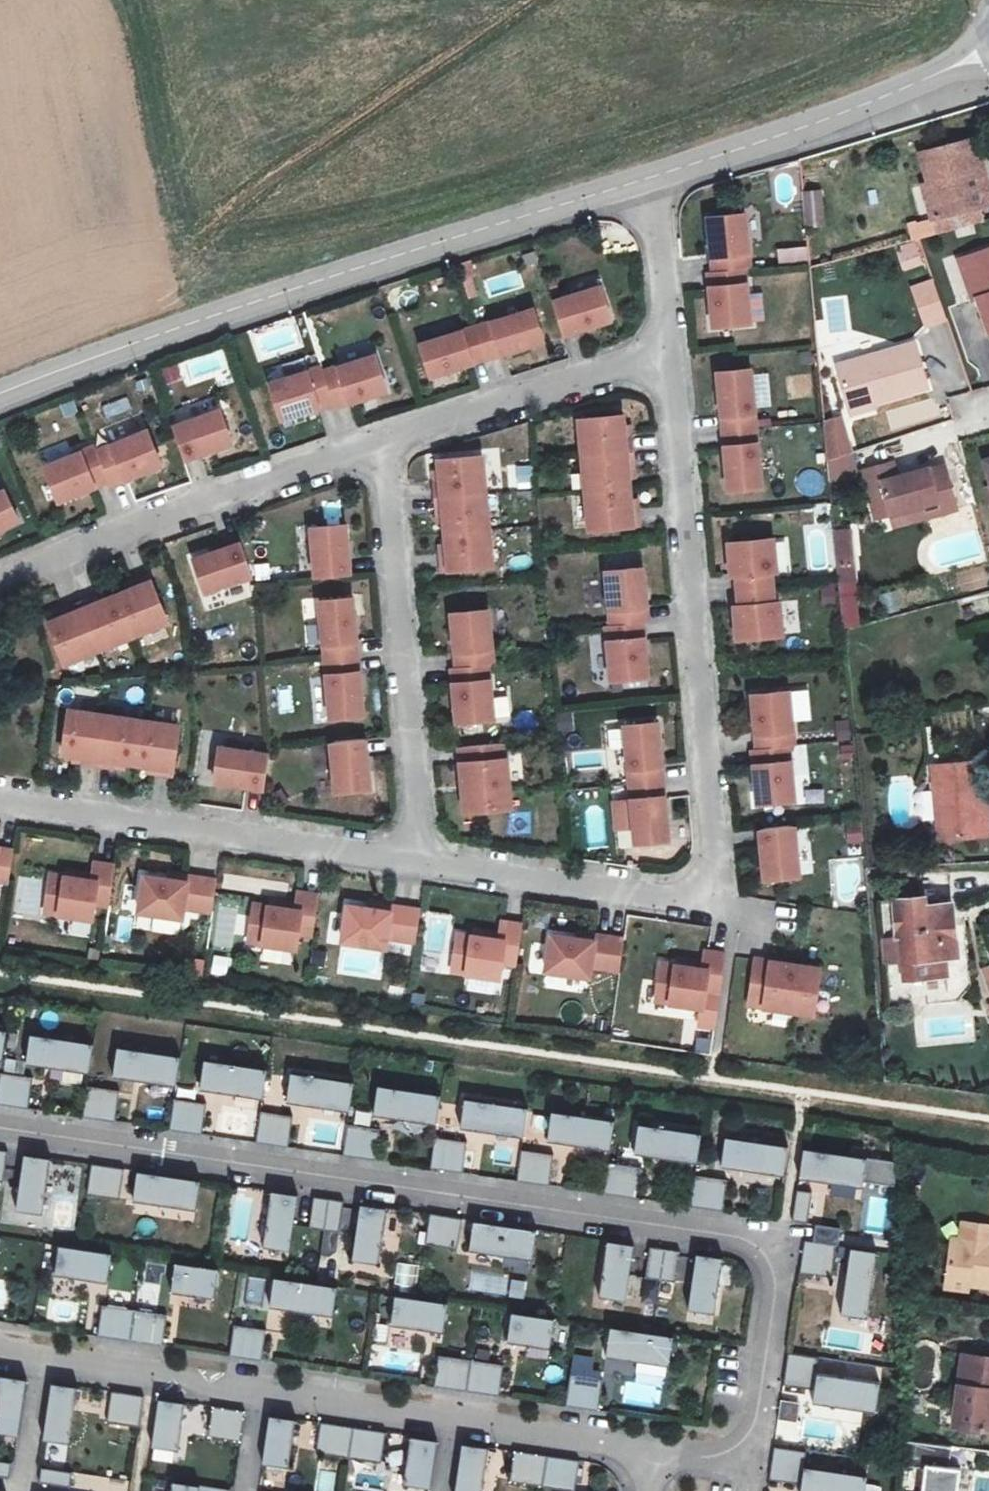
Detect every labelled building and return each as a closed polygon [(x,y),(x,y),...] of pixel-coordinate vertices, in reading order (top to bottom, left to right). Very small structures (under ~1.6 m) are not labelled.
[(958,159),(906,174),(915,206),(921,204),(931,237),(921,240),(925,256),(971,243),(965,226),(973,224),(962,193),(970,191),(958,159)] [(970,191),(962,193),(973,224),(981,222),(970,191)] [(915,206),(911,207),(921,240),(931,237),(921,204),(915,206)] [(809,250),(806,217),(791,219),(795,251),(809,250)] [(696,232),(701,287),(733,284),(738,283),(733,229),(696,232)] [(894,247),(902,271),(922,264),(915,240),(894,247)] [(464,298),(474,297),(472,263),(461,264),(464,298)] [(987,267),(950,280),(961,310),(977,354),(988,350),(988,274),(987,267)] [(950,280),(946,281),(957,312),(961,310),(950,280)] [(696,287),(702,342),(738,338),(733,284),(701,287),(696,287)] [(542,316),(552,349),(600,334),(590,301),(542,316)] [(934,339),(921,302),(899,310),(912,347),(934,339)] [(467,340),(476,371),(532,354),(523,323),(467,340)] [(420,388),(476,371),(467,340),(410,357),(420,388)] [(204,357),(207,374),(224,372),(222,355),(204,357)] [(903,365),(827,390),(840,434),(863,426),(917,408),(903,365)] [(325,415),(326,420),(378,403),(367,368),(315,384),(325,415)] [(757,408),(770,406),(765,374),(753,375),(757,408)] [(261,396),(273,432),(325,415),(315,384),(313,380),(261,396)] [(706,386),(711,445),(744,442),(739,383),(706,386)] [(212,399),(186,408),(189,417),(215,409),(212,399)] [(164,433),(177,470),(224,454),(211,418),(164,433)] [(863,426),(840,434),(842,440),(864,432),(863,426)] [(567,432),(570,469),(620,464),(619,448),(613,448),(611,428),(567,432)] [(104,489),(106,494),(156,474),(141,437),(91,458),(104,489)] [(711,445),(716,503),(749,500),(744,442),(711,445)] [(38,475),(53,510),(104,489),(91,458),(89,454),(38,475)] [(570,469),(574,506),(618,502),(616,485),(622,484),(620,464),(570,469)] [(421,493),(423,509),(473,505),(470,468),(426,472),(428,492),(421,493)] [(981,484),(988,517),(988,482),(981,484)] [(883,485),(875,487),(878,500),(886,498),(883,485)] [(875,487),(853,493),(864,540),(895,534),(911,529),(914,540),(943,531),(933,489),(919,493),(918,490),(886,498),(878,500),(875,487)] [(13,530),(0,502),(0,536),(13,530)] [(618,502),(574,506),(577,542),(627,538),(625,521),(619,522),(618,502)] [(473,505),(423,509),(425,526),(430,525),(432,545),(476,541),(473,505)] [(837,582),(855,581),(853,528),(834,529),(837,582)] [(911,529),(895,534),(897,544),(914,540),(911,529)] [(302,539),(307,589),(341,585),(339,566),(337,536),(302,539)] [(932,543),(934,558),(944,556),(946,566),(980,561),(977,536),(932,543)] [(428,565),(430,583),(479,579),(476,541),(432,545),(434,565),(428,565)] [(724,587),(726,602),(761,599),(760,583),(765,583),(762,551),(717,555),(719,587),(724,587)] [(186,570),(196,601),(244,586),(233,554),(186,570)] [(594,583),(599,637),(630,634),(635,634),(630,580),(594,583)] [(110,605),(126,645),(160,632),(142,585),(127,591),(129,597),(110,605)] [(763,615),(761,599),(726,602),(727,618),(722,618),(725,650),(771,646),(767,614),(763,615)] [(74,612),(91,659),(126,645),(110,605),(92,612),(90,606),(74,612)] [(311,611),(316,670),(348,667),(346,639),(343,608),(311,611)] [(41,632),(57,672),(91,659),(74,612),(58,619),(60,624),(41,632)] [(444,656),(446,678),(477,675),(483,675),(478,620),(441,623),(444,656)] [(594,637),(599,691),(635,688),(630,634),(599,637),(594,637)] [(316,670),(321,729),(353,726),(351,701),(348,667),(316,670)] [(444,715),(446,733),(482,730),(477,675),(446,678),(441,678),(444,715)] [(509,695),(493,697),(496,719),(512,717),(509,695)] [(739,705),(744,759),(781,756),(777,702),(739,705)] [(61,718),(55,761),(75,764),(74,770),(90,773),(98,724),(61,718)] [(134,729),(98,724),(90,773),(107,775),(108,769),(128,772),(134,729)] [(134,729),(128,772),(148,775),(147,781),(164,783),(171,735),(134,729)] [(612,736),(617,794),(650,791),(644,733),(612,736)] [(321,752),(326,801),(360,798),(358,775),(355,748),(321,752)] [(452,803),(453,822),(499,818),(494,753),(448,757),(452,803)] [(210,757),(205,790),(254,798),(259,764),(210,757)] [(739,760),(744,814),(781,811),(777,757),(739,760)] [(964,787),(919,792),(928,866),(981,860),(978,829),(970,831),(964,787)] [(617,794),(622,853),(655,850),(650,791),(617,794)] [(746,839),(750,889),(784,885),(780,836),(746,839)] [(833,899),(866,897),(863,856),(831,858),(833,899)] [(42,881),(37,918),(84,925),(86,910),(101,912),(107,873),(86,869),(85,881),(84,887),(58,883),(42,881)] [(59,877),(58,883),(84,887),(85,881),(59,877)] [(161,881),(160,887),(177,889),(178,884),(161,881)] [(39,904),(38,883),(18,884),(19,904),(39,904)] [(134,883),(129,918),(173,925),(174,915),(203,919),(207,888),(178,884),(177,889),(160,887),(134,883)] [(243,911),(238,949),(285,956),(287,941),(302,943),(308,903),(288,900),(286,912),(285,917),(260,914),(243,911)] [(261,908),(260,914),(285,917),(286,912),(261,908)] [(362,911),(361,917),(379,919),(379,913),(362,911)] [(336,913),(331,948),(374,955),(376,945),(404,949),(409,918),(379,913),(379,919),(361,917),(336,913)] [(910,929),(882,931),(885,966),(895,965),(896,988),(909,987),(910,1004),(936,1001),(935,985),(944,986),(940,935),(910,937),(910,929)] [(445,942),(440,978),(487,985),(489,970),(504,973),(510,933),(490,930),(488,942),(487,948),(462,944),(445,942)] [(463,938),(462,944),(487,948),(488,942),(463,938)] [(563,941),(563,947),(580,949),(581,944),(563,941)] [(538,943),(532,978),(576,985),(577,975),(606,979),(611,948),(581,944),(580,949),(563,947),(538,943)] [(210,973),(227,975),(229,957),(213,955),(210,973)] [(648,972),(643,1009),(690,1016),(692,1001),(707,1003),(713,963),(691,960),(689,972),(688,978),(663,974),(648,972)] [(988,1025),(988,966),(979,967),(988,1025)] [(664,967),(663,974),(688,978),(689,972),(664,967)] [(741,967),(734,1013),(796,1022),(803,977),(741,967)] [(75,1054),(13,1045),(9,1071),(71,1081),(75,1054)] [(162,1067),(99,1058),(95,1084),(158,1093),(162,1067)] [(247,1080),(185,1071),(181,1097),(243,1106),(247,1080)] [(333,1093),(271,1083),(267,1110),(329,1118),(333,1093)] [(0,1085),(0,1117),(11,1118),(16,1088),(0,1085)] [(97,1130),(101,1101),(69,1096),(65,1126),(97,1130)] [(419,1105),(356,1096),(352,1122),(414,1132),(419,1105)] [(188,1113),(155,1108),(150,1139),(183,1144),(188,1113)] [(505,1119),(442,1109),(438,1136),(500,1144),(505,1119)] [(268,1156),(272,1126),(241,1121),(236,1151),(268,1156)] [(590,1131),(528,1122),(524,1148),(586,1158),(590,1131)] [(359,1138),(326,1133),(322,1164),(354,1169),(359,1138)] [(677,1144),(614,1134),(610,1161),(672,1169),(677,1144)] [(440,1182),(444,1152),(412,1147),(408,1177),(440,1182)] [(762,1156),(700,1147),(696,1173),(758,1182),(762,1156)] [(837,1167),(777,1158),(773,1184),(833,1194),(837,1167)] [(531,1164),(498,1159),(493,1190),(526,1195),(531,1164)] [(6,1162),(0,1204),(0,1215),(25,1218),(32,1166),(6,1162)] [(612,1206),(616,1177),(584,1172),(580,1202),(612,1206)] [(105,1177),(73,1173),(69,1203),(100,1208),(105,1177)] [(181,1189),(119,1179),(115,1205),(177,1215),(181,1189)] [(703,1189),(670,1184),(665,1215),(698,1220),(703,1189)] [(804,1218),(809,1192),(799,1190),(793,1216),(804,1218)] [(276,1202),(251,1199),(242,1251),(268,1255),(276,1202)] [(307,1207),(293,1205),(288,1236),(302,1238),(307,1207)] [(318,1240),(322,1209),(307,1207),(302,1238),(318,1240)] [(364,1215),(337,1212),(329,1264),(356,1268),(364,1215)] [(401,1246),(398,1213),(383,1215),(386,1247),(401,1246)] [(438,1227),(406,1222),(401,1252),(433,1257),(438,1227)] [(811,1240),(837,1244),(839,1229),(813,1225),(811,1240)] [(511,1238),(449,1229),(445,1254),(507,1264),(511,1238)] [(852,1246),(842,1311),(867,1315),(878,1250),(852,1246)] [(924,1284),(946,1287),(947,1294),(988,1301),(988,1255),(929,1248),(924,1284)] [(608,1252),(583,1249),(574,1301),(600,1305),(608,1252)] [(809,1255),(777,1250),(773,1281),(804,1285),(809,1255)] [(93,1261),(41,1253),(38,1279),(89,1287),(93,1261)] [(692,1308),(718,1310),(723,1255),(697,1253),(692,1308)] [(639,1257),(625,1255),(621,1286),(634,1288),(639,1257)] [(848,1260),(822,1256),(814,1317),(840,1321),(848,1260)] [(650,1290),(654,1259),(639,1257),(634,1288),(650,1290)] [(417,1285),(417,1262),(395,1262),(395,1285),(417,1285)] [(696,1266),(670,1262),(662,1314),(688,1318),(696,1266)] [(198,1276),(156,1270),(152,1297),(194,1302),(198,1276)] [(467,1292),(524,1298),(526,1277),(469,1271),(467,1292)] [(944,1302),(947,1294),(946,1287),(924,1284),(921,1299),(944,1302)] [(316,1294),(254,1285),(250,1311),(313,1321),(316,1294)] [(128,1306),(128,1292),(109,1291),(109,1306),(128,1306)] [(48,1299),(46,1321),(76,1324),(78,1302),(48,1299)] [(425,1310),(374,1303),(370,1329),(421,1337),(425,1310)] [(116,1318),(111,1348),(144,1353),(148,1322),(116,1318)] [(846,1318),(846,1332),(839,1332),(838,1355),(884,1355),(884,1319),(846,1318)] [(530,1325),(488,1319),(484,1346),(526,1351),(530,1325)] [(214,1332),(209,1363),(242,1368),(246,1337),(214,1332)] [(648,1343),(586,1334),(582,1360),(645,1370),(648,1343)] [(792,1365),(761,1360),(757,1392),(788,1396),(787,1406),(849,1415),(853,1389),(790,1380),(792,1365)] [(448,1367),(416,1363),(412,1393),(444,1397),(448,1367)] [(982,1372),(938,1366),(928,1435),(968,1442),(973,1403),(977,1403),(982,1372)] [(448,1367),(444,1397),(476,1402),(481,1372),(448,1367)] [(546,1381),(542,1412),(574,1417),(579,1386),(546,1381)] [(0,1384),(0,1438),(1,1438),(9,1386),(0,1384)] [(59,1393),(33,1389),(25,1443),(51,1446),(59,1393)] [(125,1403),(93,1398),(89,1429),(120,1433),(125,1403)] [(984,1404),(977,1403),(973,1403),(968,1442),(978,1443),(984,1404)] [(177,1410),(151,1406),(144,1451),(170,1455),(177,1410)] [(225,1418),(193,1413),(188,1444),(220,1449),(225,1418)] [(276,1425),(249,1421),(242,1465),(269,1470),(276,1425)] [(331,1433),(300,1428),(295,1460),(327,1464),(331,1433)] [(331,1433),(327,1464),(359,1469),(364,1438),(331,1433)] [(415,1445),(388,1441),(382,1487),(408,1490),(415,1445)] [(439,1449),(432,1490),(460,1490),(465,1453),(439,1449)] [(748,1452),(744,1484),(775,1489),(774,1490),(839,1490),(841,1482),(777,1472),(779,1457),(748,1452)] [(490,1457),(485,1488),(507,1490),(517,1490),(522,1462),(490,1457)] [(517,1490),(550,1490),(554,1467),(522,1462),(517,1490)] [(24,1473),(22,1488),(45,1490),(52,1490),(54,1477),(24,1473)] [(895,1477),(893,1490),(929,1490),(930,1481),(895,1477)]
